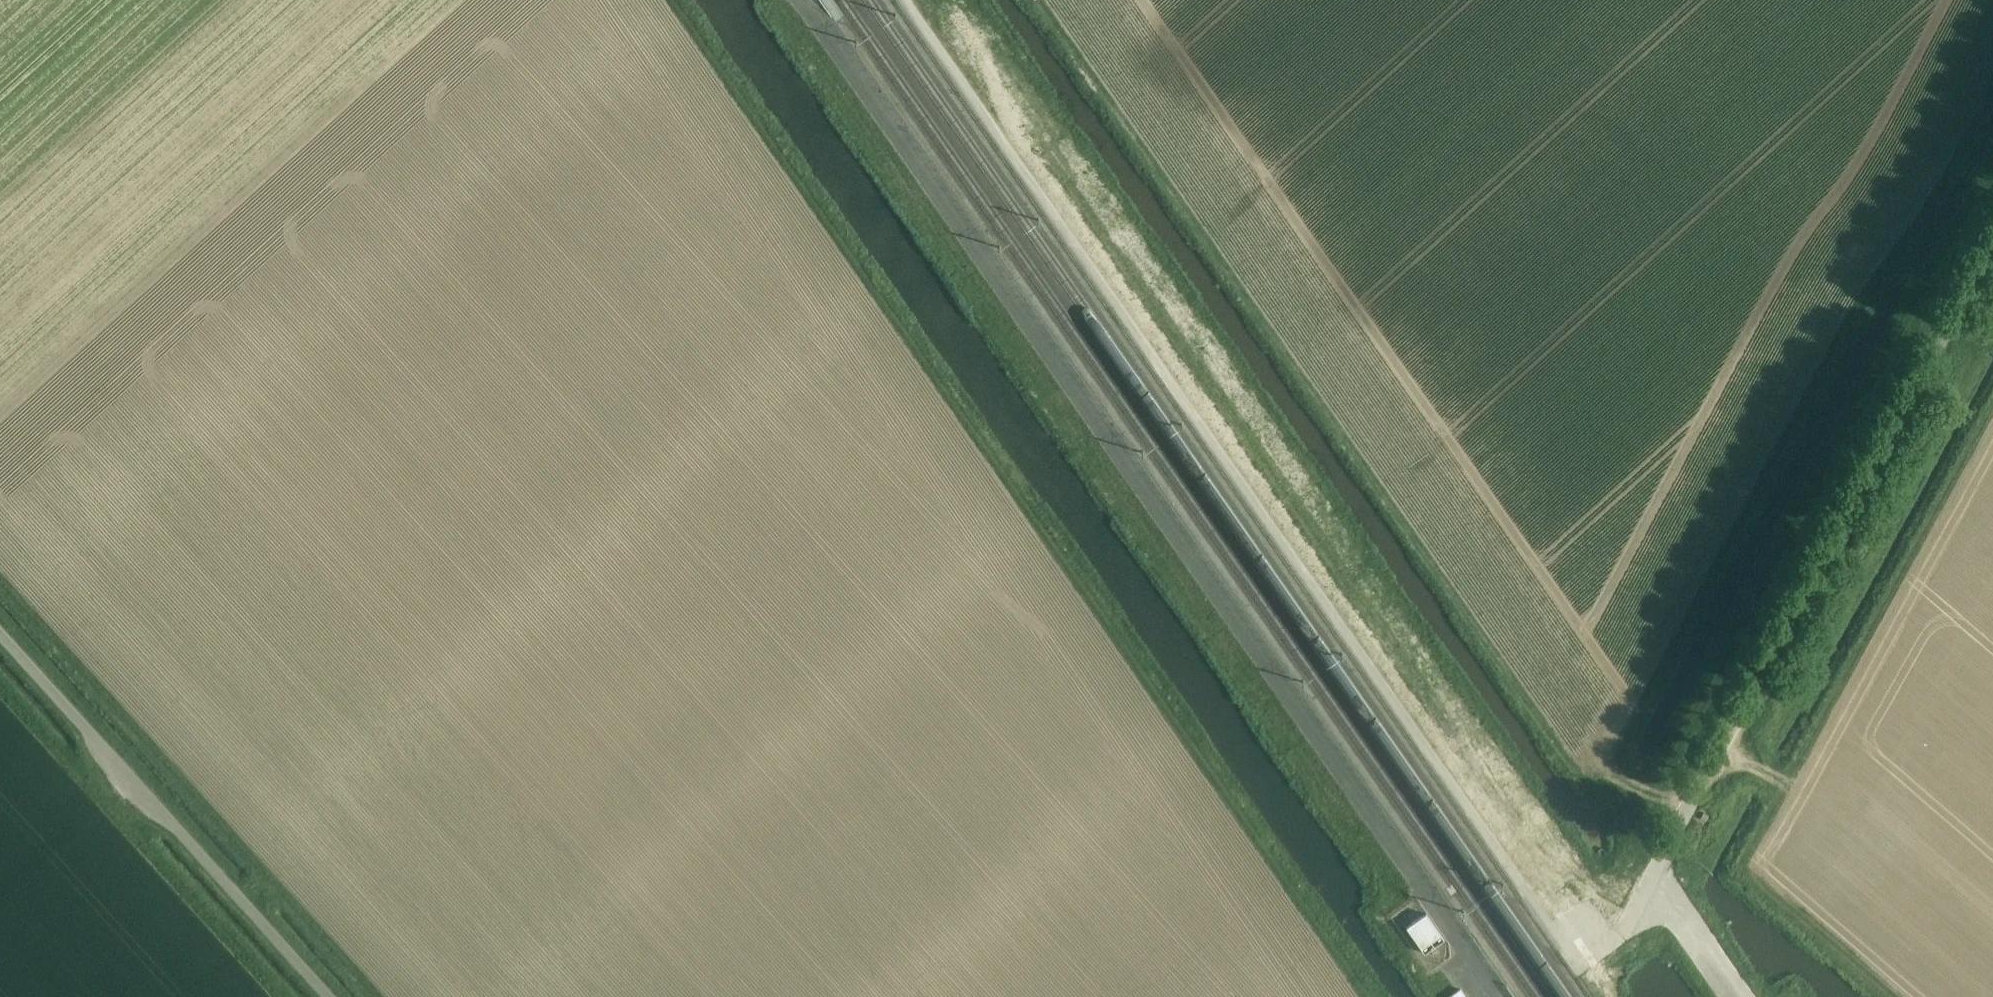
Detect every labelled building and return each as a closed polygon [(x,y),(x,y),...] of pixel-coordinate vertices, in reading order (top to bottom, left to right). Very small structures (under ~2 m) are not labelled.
[(1427,913),(1407,927),(1426,954),(1446,940),(1427,913)]
